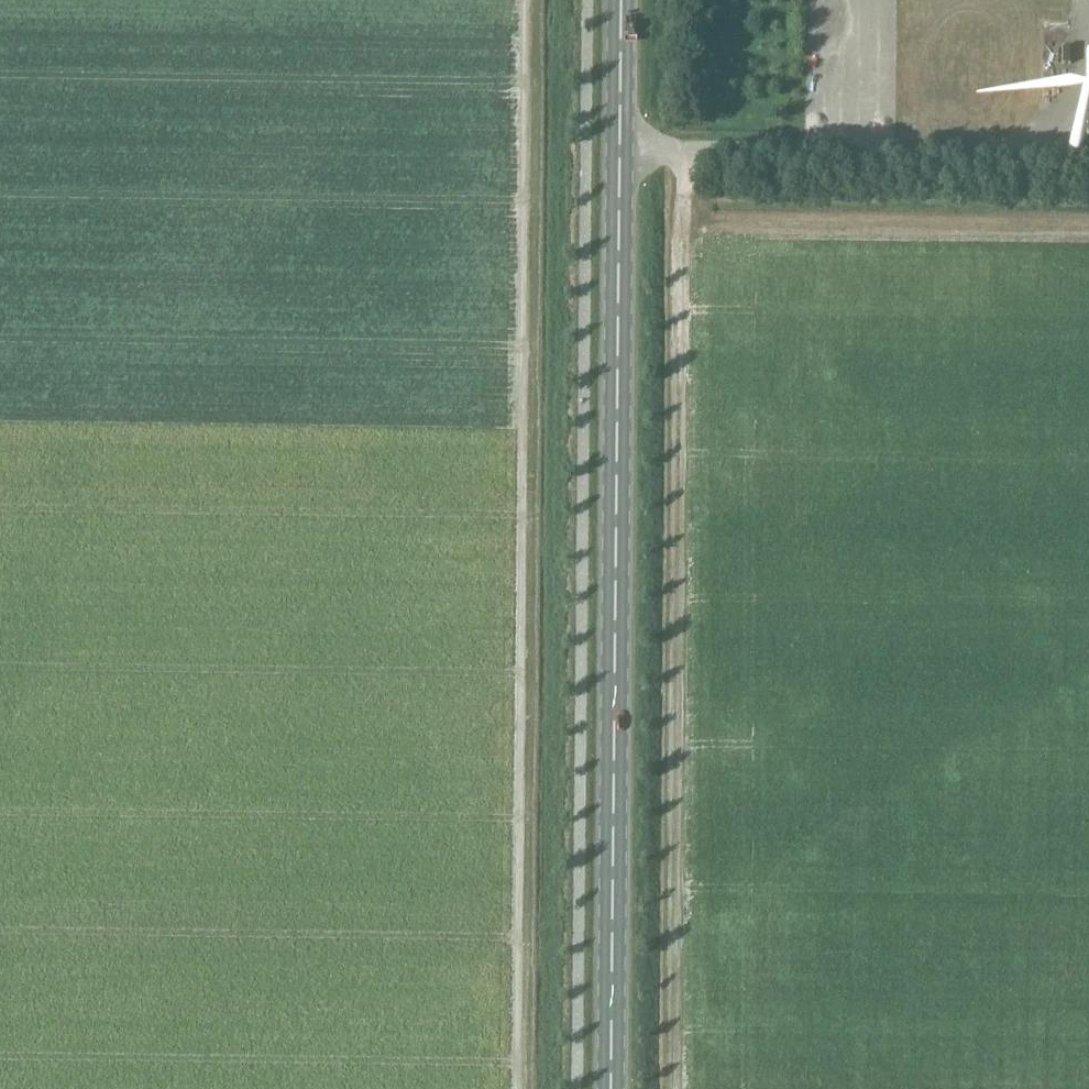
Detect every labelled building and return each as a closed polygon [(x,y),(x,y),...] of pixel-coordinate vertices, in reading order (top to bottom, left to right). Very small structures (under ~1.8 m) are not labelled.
[(1056,125),(1045,129),(1053,155),(1064,152),(1056,125)] [(1071,160),(1073,161),(1076,160),(1079,159),(1080,156),(1081,154),(1080,151),(1078,148),(1076,147),(1073,146),(1070,147),(1068,148),(1067,151),(1066,154),(1067,156),(1068,159),(1071,160)]
